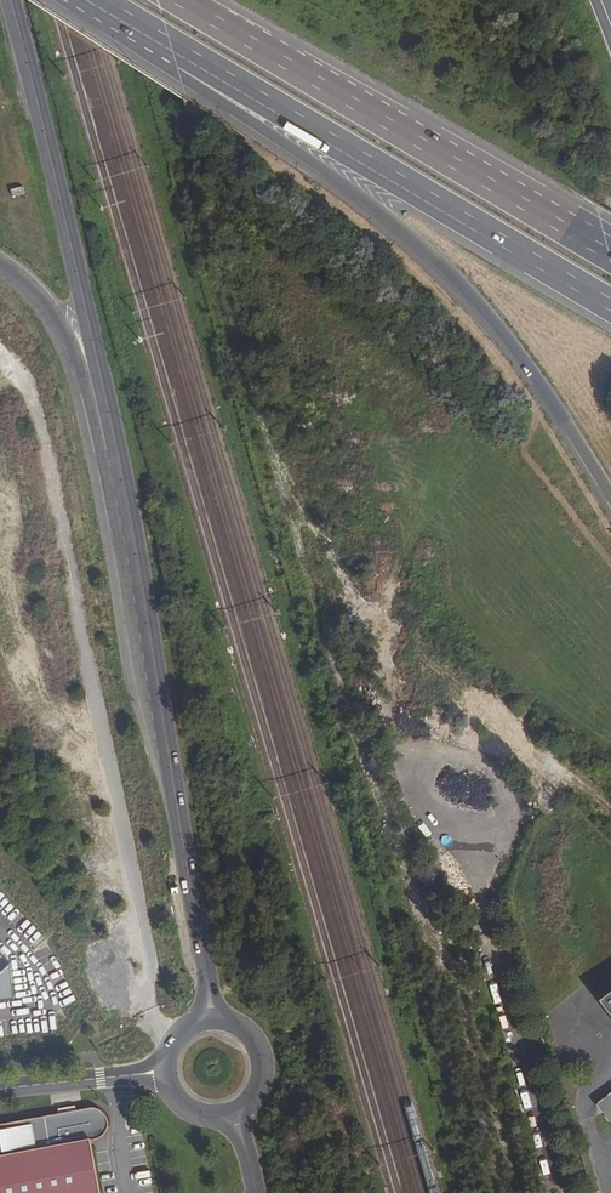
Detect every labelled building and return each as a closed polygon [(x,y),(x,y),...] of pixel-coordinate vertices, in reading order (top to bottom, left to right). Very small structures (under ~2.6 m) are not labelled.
[(14,1000),(11,964),(0,952),(0,1002),(14,1000)] [(576,1010),(591,998),(582,985),(566,997),(576,1010)] [(599,1001),(610,1016),(610,992),(599,1001)] [(596,1105),(610,1125),(610,1093),(596,1105)] [(88,1109),(0,1125),(0,1192),(98,1192),(88,1140),(93,1139),(99,1137),(103,1133),(106,1127),(106,1121),(103,1115),(99,1111),(94,1109),(88,1109)]
